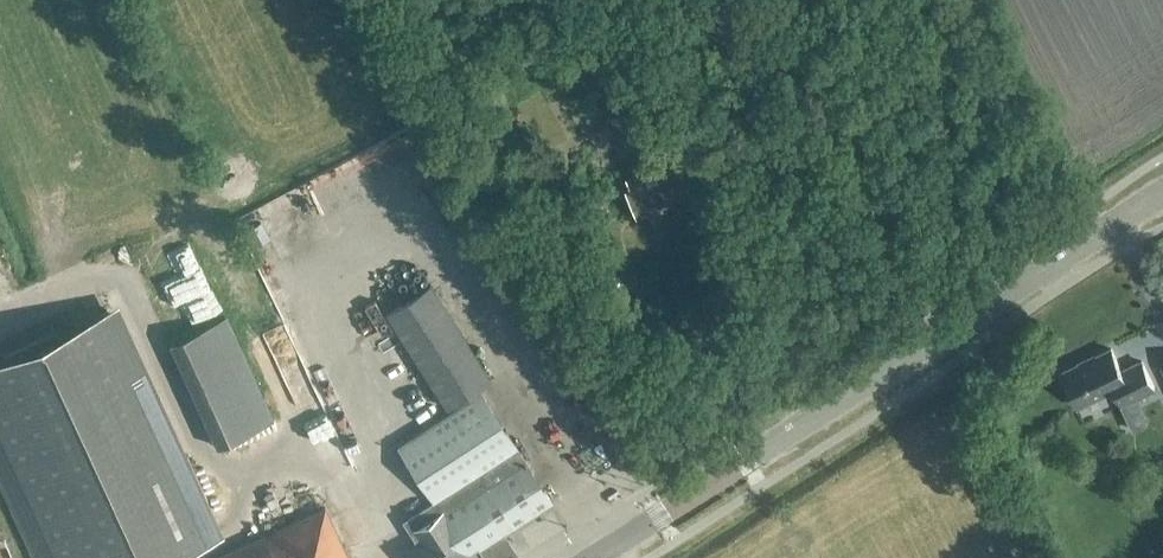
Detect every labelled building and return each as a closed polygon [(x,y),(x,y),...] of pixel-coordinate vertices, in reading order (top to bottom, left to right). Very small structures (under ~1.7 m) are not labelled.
[(688,195),(679,173),(676,166),(663,172),(661,167),(644,174),(643,173),(625,181),(628,188),(624,190),(636,218),(688,195)] [(174,317),(233,297),(216,251),(158,271),(174,317)] [(386,312),(447,407),(491,379),(431,284),(386,312)] [(193,468),(117,306),(0,361),(0,490),(32,557),(163,557),(222,531),(193,468)] [(273,422),(226,319),(171,344),(217,447),(273,422)] [(1121,404),(1155,388),(1142,361),(1121,371),(1111,348),(1061,372),(1078,406),(1114,389),(1121,404)] [(398,446),(433,502),(440,498),(471,547),(476,544),(484,557),(509,557),(516,553),(503,534),(552,502),(481,393),(398,446)] [(590,493),(605,482),(594,467),(579,479),(590,493)] [(471,547),(440,498),(433,502),(404,521),(418,544),(408,551),(413,557),(478,557),(471,547)] [(325,508),(215,557),(347,557),(325,508)] [(0,513),(0,557),(20,557),(0,513)]
